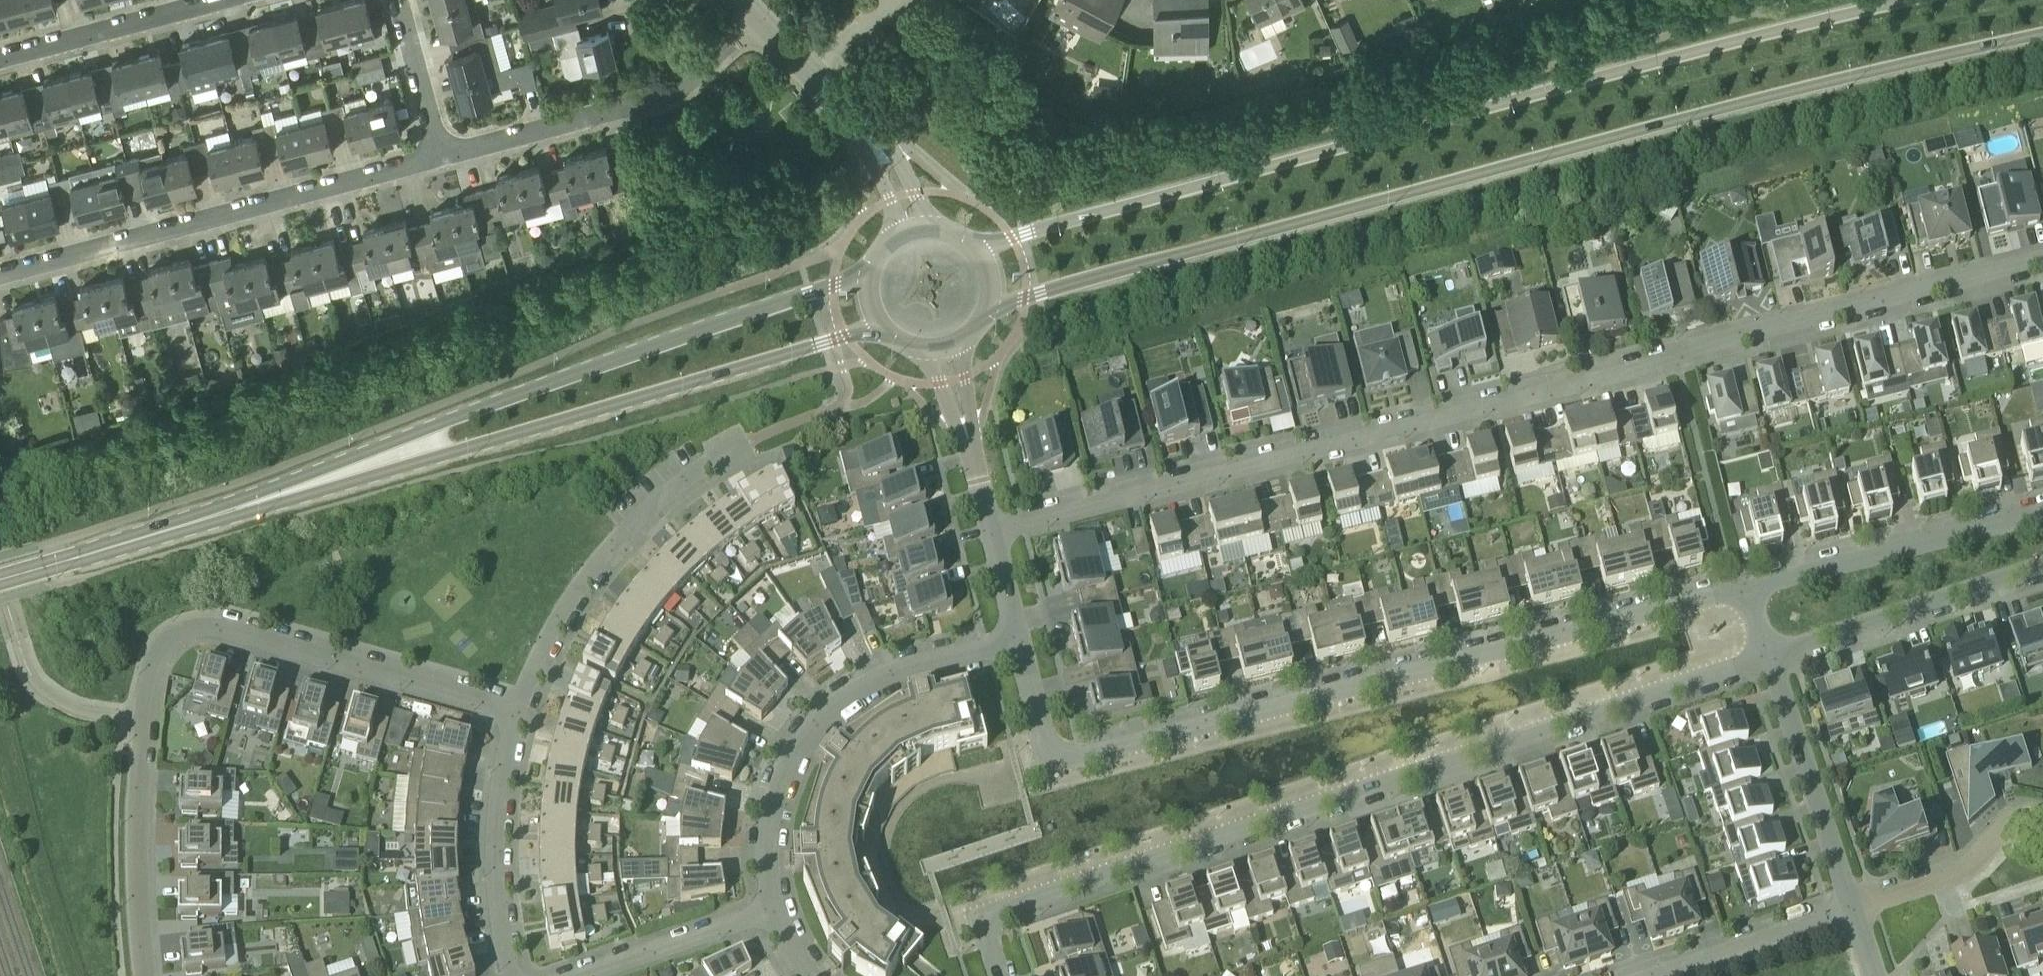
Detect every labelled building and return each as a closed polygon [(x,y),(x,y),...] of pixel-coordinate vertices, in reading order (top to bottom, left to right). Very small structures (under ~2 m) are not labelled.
[(4,0),(0,0),(0,24),(10,22),(4,0)] [(10,22),(33,16),(29,0),(4,0),(10,22)] [(33,16),(57,9),(54,0),(29,0),(33,16)] [(371,18),(366,0),(349,0),(342,2),(351,37),(374,30),(371,18)] [(435,10),(466,2),(473,0),(433,0),(435,10)] [(466,2),(435,10),(442,34),(448,32),(451,44),(485,35),(483,27),(475,0),(473,0),(466,2)] [(559,3),(516,14),(526,40),(528,39),(539,37),(553,33),(578,27),(574,14),(602,7),(600,0),(558,0),(559,3)] [(1052,11),(1099,34),(1115,2),(1116,0),(1058,0),(1052,11)] [(1155,51),(1207,51),(1207,0),(1155,0),(1155,51)] [(1258,22),(1303,3),(1301,0),(1249,0),(1258,22)] [(321,22),(311,25),(319,54),(330,52),(327,43),(351,37),(342,2),(317,8),(321,22)] [(307,58),(319,54),(311,25),(300,28),(297,14),(273,20),(283,55),(305,49),(307,58)] [(242,43),(250,73),(257,71),(261,70),(259,61),(283,55),(273,20),(249,27),(253,40),(242,43)] [(490,34),(499,31),(497,23),(483,27),(485,35),(490,34)] [(581,38),(578,27),(553,33),(559,57),(579,51),(584,68),(615,59),(608,31),(581,38)] [(1358,45),(1351,29),(1337,35),(1345,51),(1358,45)] [(204,39),(213,73),(235,68),(237,75),(241,75),(250,73),(242,43),(231,46),(228,32),(204,39)] [(455,82),(485,74),(531,61),(530,61),(517,64),(500,69),(490,34),(485,35),(451,44),(454,55),(448,57),(455,82)] [(528,39),(531,52),(542,50),(539,37),(528,39)] [(216,85),(213,73),(204,39),(180,45),(184,59),(173,61),(181,91),(192,88),(192,91),(216,85)] [(1320,57),(1331,56),(1331,43),(1319,43),(1320,57)] [(181,91),(173,61),(163,64),(160,50),(136,57),(145,91),(168,85),(170,94),(181,91)] [(352,61),(355,72),(383,64),(380,53),(352,61)] [(105,79),(113,109),(125,106),(125,107),(147,101),(145,91),(136,57),(112,63),(116,77),(105,79)] [(531,61),(485,74),(455,82),(462,106),(492,98),(489,89),(521,81),(523,89),(536,85),(531,61)] [(337,62),(322,66),(326,78),(340,74),(337,62)] [(383,64),(355,72),(358,83),(386,76),(383,64)] [(101,112),(102,112),(113,109),(105,79),(94,82),(91,69),(67,75),(76,110),(99,104),(101,112)] [(253,82),(259,80),(257,71),(250,73),(253,82)] [(253,82),(250,73),(241,75),(244,87),(253,84),(253,82)] [(44,127),(45,127),(55,124),(78,118),(76,110),(67,75),(43,81),(47,95),(36,98),(44,127)] [(287,81),(277,84),(279,91),(289,88),(287,81)] [(1102,86),(1099,102),(1116,105),(1118,88),(1102,86)] [(11,136),(44,127),(36,98),(26,100),(23,87),(0,93),(0,95),(11,136)] [(255,96),(253,88),(245,90),(247,98),(255,96)] [(11,136),(0,95),(0,139),(11,136)] [(343,103),(333,106),(341,135),(350,132),(354,146),(378,139),(369,105),(367,105),(365,96),(342,101),(343,103)] [(369,105),(378,139),(401,133),(392,99),(369,105)] [(176,105),(173,111),(175,119),(188,116),(184,103),(176,105)] [(407,105),(395,108),(397,118),(410,115),(407,105)] [(125,107),(125,106),(113,109),(115,115),(126,112),(125,107)] [(341,135),(333,106),(322,109),(322,108),(299,114),(311,157),(333,151),(330,138),(341,135)] [(272,153),(282,150),(286,164),(311,157),(299,114),(298,112),(275,118),(276,121),(264,125),(272,153)] [(58,134),(55,124),(45,127),(48,137),(58,134)] [(264,125),(253,127),(255,135),(232,141),(241,176),(264,170),(261,156),(272,153),(264,125)] [(1979,132),(1979,130),(1953,136),(1957,152),(1983,146),(1979,132)] [(1948,152),(1944,137),(1923,142),(1927,157),(1948,152)] [(241,176),(232,141),(208,147),(206,139),(195,142),(203,172),(213,169),(217,183),(241,176)] [(187,153),(163,160),(172,194),(196,188),(193,174),(203,172),(195,142),(185,146),(187,153)] [(588,178),(592,195),(613,189),(613,186),(628,181),(621,153),(609,156),(607,148),(586,153),(592,177),(588,178)] [(22,160),(19,150),(0,155),(0,166),(22,160)] [(1888,173),(1882,151),(1867,155),(1873,177),(1888,173)] [(552,171),(560,200),(564,215),(564,217),(578,214),(574,200),(592,195),(588,178),(592,177),(586,153),(564,159),(567,167),(552,171)] [(172,194),(163,160),(140,165),(139,158),(127,161),(135,190),(145,187),(149,201),(172,194)] [(0,166),(0,178),(25,172),(22,160),(0,166)] [(118,172),(95,179),(104,213),(128,207),(124,193),(135,190),(127,161),(117,164),(118,172)] [(1988,236),(2008,231),(2025,227),(2040,223),(2025,163),(1991,171),(1995,189),(1977,193),(1988,236)] [(539,165),(518,171),(524,195),(521,196),(525,213),(528,224),(564,215),(560,200),(552,171),(541,174),(539,165)] [(484,189),(492,218),(502,215),(503,219),(525,213),(521,196),(524,195),(518,171),(497,177),(499,185),(484,189)] [(46,176),(48,183),(57,180),(55,174),(46,176)] [(104,213),(95,179),(72,184),(70,176),(58,180),(69,220),(79,217),(80,219),(104,213)] [(58,180),(57,180),(48,183),(49,191),(27,197),(36,231),(59,225),(59,222),(69,220),(58,180)] [(1747,203),(1744,188),(1729,192),(1733,207),(1747,203)] [(480,243),(478,234),(495,230),(492,218),(484,189),(470,193),(472,202),(452,207),(457,229),(455,231),(459,248),(480,243)] [(27,197),(3,203),(12,237),(36,231),(27,197)] [(1970,239),(1960,197),(1907,210),(1916,247),(1918,247),(1917,246),(1928,243),(1929,249),(1944,245),(1944,247),(1955,244),(1955,243),(1970,239)] [(1664,202),(1661,208),(1658,214),(1671,222),(1678,210),(1664,202)] [(462,261),(459,248),(455,231),(457,229),(452,207),(431,213),(433,222),(418,226),(426,254),(430,270),(462,261)] [(1838,222),(1839,228),(1838,228),(1846,258),(1851,256),(1854,269),(1886,261),(1885,256),(1901,252),(1891,215),(1857,223),(1855,218),(1838,222)] [(411,258),(426,254),(418,226),(408,228),(406,220),(384,225),(391,248),(387,249),(391,267),(412,261),(411,258)] [(635,227),(637,235),(646,232),(644,224),(635,227)] [(377,285),(373,272),(391,267),(387,249),(391,248),(384,225),(363,231),(366,240),(351,243),(359,272),(358,272),(363,288),(377,285)] [(604,241),(595,232),(586,240),(595,249),(604,241)] [(1833,275),(1823,232),(1770,245),(1781,288),(1796,284),(1791,266),(1805,263),(1810,281),(1833,275)] [(322,266),(327,285),(348,279),(351,291),(363,288),(358,272),(359,272),(351,243),(336,247),(334,239),(313,244),(319,267),(322,266)] [(319,267),(313,244),(291,250),(294,259),(284,261),(291,289),(296,307),(311,304),(307,290),(327,285),(322,266),(319,267)] [(1763,288),(1754,249),(1700,263),(1708,295),(1712,294),(1715,304),(1736,299),(1735,293),(1743,291),(1743,293),(1763,288)] [(1476,262),(1481,280),(1511,272),(1507,254),(1476,262)] [(551,266),(549,259),(545,256),(538,259),(542,269),(551,266)] [(266,257),(245,262),(250,283),(255,282),(260,301),(281,296),(280,292),(291,289),(284,261),(268,265),(266,257)] [(180,286),(184,304),(187,315),(220,307),(209,263),(193,267),(191,258),(170,264),(176,287),(180,286)] [(263,315),(260,301),(255,282),(250,283),(245,262),(232,266),(231,260),(223,262),(222,259),(209,263),(220,307),(225,325),(263,315)] [(187,315),(184,304),(180,286),(176,287),(170,264),(148,269),(151,278),(140,281),(148,310),(152,326),(188,317),(187,315)] [(1692,310),(1695,309),(1685,267),(1640,278),(1641,282),(1632,284),(1641,319),(1649,317),(1650,321),(1654,320),(1654,318),(1691,309),(1692,310)] [(152,326),(148,310),(140,281),(125,285),(123,276),(102,282),(108,305),(113,305),(117,323),(120,334),(152,326)] [(83,296),(72,299),(80,329),(95,325),(96,328),(117,323),(113,305),(108,305),(102,282),(81,288),(83,296)] [(1627,327),(1616,285),(1583,293),(1581,287),(1561,292),(1571,333),(1591,328),(1593,335),(1627,327)] [(1557,343),(1543,290),(1516,297),(1519,309),(1507,312),(1507,313),(1495,316),(1495,315),(1494,315),(1504,358),(1506,357),(1505,355),(1517,352),(1518,354),(1539,349),(1539,348),(1557,343)] [(44,322),(49,340),(54,357),(85,349),(80,329),(72,299),(58,303),(55,294),(34,300),(41,323),(44,322)] [(49,340),(44,322),(41,323),(34,300),(13,306),(15,314),(0,318),(0,334),(4,367),(31,363),(29,345),(49,340)] [(1995,323),(2003,355),(2042,345),(2042,339),(2034,303),(2031,303),(2030,301),(2018,304),(2019,306),(2010,309),(2014,322),(1997,326),(1996,322),(1995,323)] [(1454,314),(1457,326),(1458,331),(1443,335),(1442,330),(1428,334),(1438,374),(1452,371),(1450,363),(1465,359),(1467,367),(1486,362),(1473,309),(1454,314)] [(385,328),(382,316),(374,318),(377,330),(385,328)] [(1962,365),(2003,355),(1995,323),(1996,327),(1979,331),(1975,317),(1966,320),(1966,317),(1954,320),(1954,323),(1951,323),(1962,365)] [(375,334),(372,320),(359,323),(362,337),(375,334)] [(1897,347),(1905,379),(1908,390),(1948,381),(1945,369),(1947,369),(1936,327),(1933,328),(1933,325),(1921,328),(1921,331),(1912,333),(1916,347),(1899,351),(1898,347),(1897,347)] [(1409,336),(1394,340),(1391,327),(1353,337),(1367,392),(1405,382),(1404,375),(1418,371),(1409,336)] [(1351,396),(1337,337),(1314,343),(1318,359),(1287,367),(1298,410),(1351,396)] [(310,356),(315,355),(319,353),(315,338),(306,341),(310,356)] [(1864,390),(1905,379),(1897,347),(1898,351),(1881,355),(1877,342),(1869,344),(1868,342),(1856,345),(1857,347),(1854,348),(1864,390)] [(274,349),(278,365),(290,362),(286,346),(274,349)] [(1800,372),(1808,404),(1849,394),(1838,352),(1835,353),(1835,350),(1823,353),(1823,356),(1815,358),(1818,371),(1801,376),(1800,372)] [(1110,372),(1124,369),(1127,368),(1124,357),(1108,361),(1110,372)] [(1766,414),(1808,404),(1800,372),(1799,372),(1800,376),(1783,380),(1780,367),(1771,369),(1770,366),(1758,369),(1759,372),(1756,373),(1766,414)] [(1192,372),(1195,384),(1206,382),(1203,370),(1192,372)] [(1285,413),(1279,387),(1274,388),(1270,371),(1221,383),(1232,426),(1285,413)] [(199,372),(181,376),(185,393),(203,389),(199,372)] [(149,396),(144,375),(133,377),(138,399),(149,396)] [(206,386),(217,388),(219,379),(208,377),(206,386)] [(1709,415),(1714,413),(1717,427),(1759,416),(1751,384),(1749,384),(1750,388),(1734,393),(1731,379),(1722,381),(1721,379),(1709,382),(1710,384),(1707,385),(1711,399),(1706,401),(1709,415)] [(1189,392),(1171,396),(1168,380),(1146,386),(1150,401),(1161,444),(1199,435),(1199,433),(1213,430),(1203,388),(1201,389),(1201,390),(1189,393),(1189,392)] [(105,387),(103,383),(98,383),(96,387),(98,391),(103,391),(105,387)] [(2034,400),(2042,398),(2042,383),(2030,386),(2034,400)] [(1145,448),(1134,405),(1132,399),(1125,401),(1123,392),(1098,398),(1103,417),(1081,422),(1090,457),(1118,450),(1119,455),(1145,448)] [(1679,434),(1680,434),(1675,414),(1674,414),(1674,415),(1672,415),(1667,395),(1644,401),(1647,412),(1641,414),(1640,410),(1628,413),(1636,445),(1677,435),(1677,434),(1679,433),(1679,434)] [(1923,400),(1913,403),(1915,413),(1926,411),(1923,400)] [(1909,403),(1902,405),(1904,416),(1912,414),(1909,403)] [(78,433),(102,427),(98,409),(74,415),(78,433)] [(1596,455),(1636,445),(1628,413),(1616,416),(1617,420),(1611,421),(1608,410),(1586,415),(1596,455)] [(1556,465),(1596,455),(1586,415),(1564,421),(1566,432),(1561,434),(1560,430),(1548,433),(1556,465)] [(1075,460),(1064,419),(1047,424),(1049,430),(1026,435),(1029,446),(1020,448),(1024,464),(1028,463),(1031,477),(1052,472),(1051,466),(1075,460)] [(2029,424),(2033,440),(2020,444),(2030,483),(2042,480),(2042,420),(2029,424)] [(1826,432),(1824,421),(1816,423),(1818,434),(1826,432)] [(1930,424),(1934,440),(1942,438),(1938,422),(1930,424)] [(1515,475),(1556,465),(1548,433),(1535,436),(1536,440),(1531,441),(1528,430),(1505,436),(1515,475)] [(1979,454),(1958,459),(1964,482),(1972,480),(1976,497),(2000,490),(1994,465),(2004,462),(2006,470),(2008,470),(1999,432),(1975,438),(1979,454)] [(1765,438),(1768,450),(1780,447),(1776,435),(1765,438)] [(1463,455),(1451,458),(1459,490),(1499,479),(1489,440),(1466,445),(1469,457),(1464,458),(1463,455)] [(1944,445),(1920,452),(1924,468),(1911,471),(1921,510),(1946,504),(1939,479),(1950,476),(1952,484),(1954,484),(1944,445)] [(804,461),(799,446),(781,451),(789,471),(800,468),(804,461)] [(891,486),(888,474),(903,470),(902,468),(905,468),(905,466),(902,466),(896,446),(856,456),(861,471),(845,475),(851,497),(880,490),(880,489),(891,486)] [(1418,500),(1459,490),(1451,458),(1438,461),(1439,464),(1434,466),(1431,454),(1408,460),(1418,500)] [(1762,473),(1775,469),(1771,454),(1757,458),(1762,473)] [(1870,482),(1847,487),(1853,510),(1863,508),(1867,524),(1891,518),(1885,492),(1896,490),(1898,498),(1899,497),(1889,459),(1866,465),(1870,482)] [(1378,510),(1418,500),(1408,460),(1386,466),(1389,477),(1384,478),(1383,475),(1370,478),(1378,510)] [(1847,471),(1844,460),(1834,462),(1837,474),(1847,471)] [(1845,511),(1835,473),(1811,479),(1815,495),(1794,501),(1800,523),(1808,521),(1812,538),(1837,532),(1830,506),(1841,503),(1843,512),(1845,511)] [(758,483),(757,484),(775,516),(795,506),(791,498),(795,495),(788,482),(784,484),(779,474),(758,484),(758,483)] [(1337,520),(1378,510),(1370,478),(1358,481),(1359,485),(1354,486),(1351,474),(1327,480),(1337,520)] [(914,518),(912,506),(926,503),(925,501),(928,500),(928,499),(925,499),(920,478),(891,486),(880,489),(880,490),(884,503),(874,506),(880,528),(889,525),(914,518)] [(757,527),(775,516),(757,484),(757,485),(738,496),(757,527)] [(1285,499),(1273,502),(1281,534),(1322,524),(1312,484),(1289,490),(1292,502),(1286,503),(1285,499)] [(1785,502),(1795,500),(1791,484),(1781,486),(1785,502)] [(1790,525),(1780,486),(1757,492),(1761,509),(1740,514),(1746,537),(1754,535),(1758,551),(1782,545),(1776,520),(1786,517),(1788,525),(1790,525)] [(1563,495),(1547,499),(1550,513),(1566,509),(1563,495)] [(739,539),(757,527),(738,496),(719,509),(718,508),(739,539)] [(1241,544),(1281,534),(1273,502),(1260,505),(1261,509),(1256,510),(1253,499),(1231,505),(1241,544)] [(1648,507),(1652,524),(1660,554),(1659,548),(1671,545),(1678,571),(1702,565),(1697,548),(1708,545),(1703,524),(1702,524),(1702,525),(1692,528),(1692,527),(1679,530),(1675,518),(1666,520),(1662,504),(1648,507)] [(1201,554),(1241,544),(1231,505),(1208,510),(1211,522),(1206,523),(1205,519),(1193,523),(1201,554)] [(718,510),(700,523),(722,551),(739,539),(718,508),(717,509),(718,510)] [(923,554),(923,553),(921,542),(935,538),(934,536),(937,536),(937,534),(934,534),(929,514),(914,518),(889,525),(893,539),(883,541),(889,563),(898,561),(923,554)] [(1160,565),(1201,554),(1193,523),(1180,526),(1181,529),(1176,531),(1173,519),(1150,525),(1160,565)] [(1465,521),(1453,524),(1448,526),(1452,539),(1469,534),(1465,521)] [(706,565),(722,551),(700,523),(683,537),(682,536),(681,537),(706,565)] [(789,523),(781,527),(787,538),(795,534),(789,523)] [(1631,542),(1619,545),(1629,584),(1652,578),(1646,552),(1658,549),(1659,554),(1660,554),(1652,524),(1640,527),(1639,527),(1629,530),(1631,542)] [(780,543),(787,538),(781,527),(774,531),(780,543)] [(1143,531),(1131,534),(1135,553),(1137,559),(1149,556),(1143,531)] [(1606,590),(1629,584),(1619,545),(1608,548),(1603,536),(1593,539),(1580,542),(1588,573),(1588,572),(1587,567),(1599,564),(1606,590)] [(681,538),(665,554),(690,579),(706,565),(681,537),(681,538)] [(1053,550),(1059,573),(1098,563),(1094,549),(1104,547),(1102,537),(1053,550)] [(1398,539),(1388,541),(1391,552),(1392,552),(1401,550),(1399,542),(1398,539)] [(1587,573),(1588,573),(1580,542),(1567,546),(1567,545),(1557,548),(1559,560),(1547,563),(1557,602),(1580,596),(1573,570),(1586,567),(1587,573)] [(754,559),(755,559),(761,554),(753,544),(746,549),(754,559)] [(747,564),(754,559),(746,549),(739,554),(747,564)] [(938,550),(923,553),(923,554),(898,561),(902,575),(892,577),(897,599),(907,597),(907,596),(933,590),(932,589),(929,577),(944,574),(943,572),(946,572),(946,570),(943,570),(938,550)] [(675,595),(690,579),(665,554),(649,570),(649,569),(648,570),(675,595)] [(1521,558),(1508,561),(1516,591),(1515,585),(1527,582),(1533,608),(1557,602),(1547,563),(1535,566),(1531,554),(1521,557),(1521,558)] [(848,572),(845,559),(833,561),(836,574),(848,572)] [(1305,574),(1301,560),(1289,563),(1292,577),(1305,574)] [(1515,591),(1516,591),(1508,561),(1495,564),(1495,563),(1485,566),(1487,579),(1475,582),(1485,620),(1508,614),(1501,588),(1514,585),(1515,591)] [(1061,596),(1064,594),(1065,596),(1079,593),(1082,605),(1117,596),(1112,575),(1102,578),(1098,563),(1059,573),(1064,593),(1060,594),(1061,596)] [(720,568),(714,574),(722,584),(729,578),(720,568)] [(649,571),(634,588),(662,611),(675,595),(648,570),(649,571)] [(815,615),(799,623),(824,659),(841,647),(831,626),(842,621),(843,623),(844,622),(855,617),(852,612),(853,612),(846,596),(833,571),(821,576),(829,592),(809,602),(815,615)] [(1461,626),(1485,620),(1475,582),(1463,585),(1459,573),(1449,575),(1449,576),(1436,579),(1444,609),(1443,603),(1455,600),(1461,626)] [(716,589),(722,584),(714,574),(707,580),(716,589)] [(1444,609),(1436,579),(1423,582),(1413,584),(1416,597),(1403,600),(1413,639),(1436,633),(1429,607),(1441,603),(1443,609),(1444,609)] [(1285,582),(1287,588),(1295,586),(1294,580),(1285,582)] [(1226,594),(1223,581),(1210,585),(1213,598),(1226,594)] [(1198,584),(1202,601),(1212,599),(1207,582),(1198,584)] [(907,596),(907,597),(910,610),(901,613),(903,622),(952,610),(947,585),(932,589),(933,590),(907,596)] [(619,605),(619,606),(649,628),(662,611),(634,588),(620,606),(619,605)] [(1366,597),(1364,597),(1371,627),(1372,627),(1371,621),(1383,618),(1389,644),(1413,639),(1403,600),(1391,603),(1387,591),(1376,593),(1377,594),(1374,595),(1366,597)] [(859,593),(846,596),(853,612),(863,608),(859,593)] [(1122,618),(1117,596),(1082,605),(1085,618),(1071,622),(1071,623),(1068,624),(1068,625),(1072,625),(1077,645),(1116,635),(1113,621),(1122,618)] [(690,597),(685,603),(694,612),(700,605),(690,597)] [(1371,627),(1364,597),(1351,601),(1351,600),(1341,602),(1328,605),(1331,618),(1340,657),(1364,651),(1357,625),(1369,622),(1371,627)] [(688,618),(694,612),(685,603),(679,609),(688,618)] [(1284,617),(1292,615),(1289,605),(1281,607),(1284,617)] [(649,628),(619,606),(618,606),(619,607),(607,625),(637,645),(649,628)] [(875,630),(864,607),(863,608),(853,612),(852,612),(855,617),(863,636),(875,630)] [(1160,609),(1153,611),(1151,615),(1152,622),(1154,621),(1162,619),(1161,612),(1160,609)] [(1292,615),(1299,645),(1300,645),(1299,639),(1311,636),(1317,663),(1340,657),(1331,618),(1319,621),(1315,609),(1304,612),(1305,612),(1292,615)] [(1181,620),(1179,610),(1166,613),(1169,623),(1181,620)] [(1216,615),(1219,625),(1228,622),(1226,612),(1216,615)] [(2010,623),(2026,673),(2027,673),(2026,668),(2042,662),(2042,612),(2033,615),(2035,620),(2026,623),(2024,618),(2010,623)] [(776,625),(772,628),(761,615),(749,627),(781,662),(791,654),(806,671),(824,659),(799,623),(786,635),(776,625)] [(1270,633),(1259,636),(1268,675),(1292,669),(1285,643),(1297,640),(1299,646),(1299,645),(1292,615),(1284,617),(1279,618),(1269,620),(1270,633)] [(593,645),(626,663),(637,645),(607,625),(595,645),(594,644),(593,645)] [(781,662),(749,627),(748,627),(732,642),(754,665),(741,677),(775,704),(788,688),(772,671),(781,662)] [(1245,681),(1268,675),(1259,636),(1247,639),(1242,627),(1232,630),(1220,633),(1227,663),(1228,663),(1226,658),(1238,654),(1245,681)] [(664,628),(659,635),(669,642),(674,635),(664,628)] [(1945,644),(1956,677),(1957,681),(2003,666),(1991,629),(1968,636),(1967,632),(1946,639),(1948,643),(1945,644)] [(1227,664),(1227,663),(1220,633),(1207,637),(1207,636),(1195,639),(1198,651),(1185,654),(1185,655),(1176,658),(1176,657),(1174,657),(1180,678),(1191,676),(1195,693),(1219,687),(1213,661),(1225,658),(1227,664)] [(664,649),(669,642),(659,635),(654,642),(664,649)] [(1100,677),(1135,668),(1130,647),(1120,649),(1116,635),(1077,645),(1082,664),(1079,666),(1079,667),(1082,666),(1083,668),(1097,664),(1100,677)] [(626,663),(593,645),(594,646),(583,666),(615,683),(626,663)] [(1896,660),(1880,665),(1892,701),(1910,695),(1912,700),(1927,696),(1925,690),(1938,686),(1926,650),(1913,654),(1911,650),(1894,655),(1896,660)] [(229,666),(223,664),(223,662),(222,662),(221,663),(205,659),(204,661),(200,659),(195,676),(200,677),(193,700),(210,705),(207,716),(228,722),(240,680),(226,676),(229,666)] [(1166,679),(1178,676),(1174,661),(1162,664),(1166,679)] [(641,662),(636,669),(648,676),(652,668),(641,662)] [(653,666),(652,668),(648,676),(654,679),(659,670),(653,666)] [(719,685),(708,704),(735,720),(741,709),(761,721),(775,704),(741,677),(729,668),(719,685)] [(1100,677),(1103,689),(1089,693),(1089,695),(1086,695),(1086,697),(1090,697),(1095,717),(1135,707),(1131,692),(1140,689),(1135,668),(1100,677)] [(643,683),(648,676),(636,669),(632,677),(643,683)] [(691,684),(692,670),(678,669),(677,683),(691,684)] [(1861,671),(1816,686),(1829,728),(1875,713),(1861,671)] [(279,680),(278,679),(254,673),(254,675),(250,674),(245,690),(249,691),(243,714),(260,719),(257,730),(278,736),(290,694),(276,690),(279,680)] [(568,698),(602,712),(611,691),(579,676),(569,698),(568,697),(568,698)] [(2007,711),(2024,706),(2017,684),(2001,689),(2007,711)] [(329,694),(323,692),(324,688),(322,688),(321,691),(304,687),(304,689),(299,688),(295,704),(299,705),(293,728),(309,733),(306,744),(327,750),(339,708),(326,704),(329,694)] [(980,741),(974,718),(967,690),(940,697),(940,699),(932,701),(930,691),(907,696),(910,707),(902,710),(900,707),(873,725),(912,783),(938,772),(953,769),(948,749),(956,747),(980,741)] [(569,699),(561,720),(595,732),(602,712),(568,698),(568,699),(569,699)] [(379,708),(372,706),(373,702),(372,702),(371,706),(354,701),(353,703),(349,702),(345,718),(349,719),(342,742),(359,747),(356,758),(377,764),(389,722),(376,718),(379,708)] [(701,745),(740,762),(748,743),(728,731),(735,720),(708,704),(697,722),(709,729),(701,745)] [(1703,735),(1708,750),(1708,752),(1732,744),(1747,739),(1741,718),(1725,723),(1724,719),(1725,719),(1724,717),(1723,718),(1720,706),(1721,706),(1720,705),(1686,716),(1693,738),(1703,735)] [(617,708),(614,716),(626,721),(629,713),(617,708)] [(654,709),(648,720),(659,727),(666,715),(654,709)] [(623,729),(626,721),(614,716),(611,724),(623,729)] [(553,741),(553,742),(589,752),(595,732),(561,720),(554,742),(553,741)] [(430,728),(424,754),(424,755),(465,762),(472,740),(448,733),(449,728),(436,724),(435,730),(430,728)] [(912,783),(873,725),(846,743),(847,746),(842,752),(833,746),(820,764),(828,771),(824,778),(821,777),(811,809),(879,829),(892,804),(912,783)] [(1640,729),(1627,735),(1632,746),(1645,740),(1640,729)] [(1912,729),(1895,735),(1899,749),(1916,743),(1912,729)] [(1893,739),(1880,743),(1884,756),(1898,752),(1893,739)] [(1600,749),(1603,759),(1604,758),(1614,790),(1615,790),(1630,784),(1634,796),(1660,787),(1646,744),(1629,750),(1626,741),(1620,742),(1620,740),(1618,741),(1619,743),(1600,749)] [(554,743),(549,765),(584,772),(589,752),(553,742),(553,743),(554,743)] [(1698,754),(1705,774),(1699,776),(1705,793),(1710,791),(1720,788),(1721,789),(1744,781),(1760,776),(1753,755),(1737,760),(1736,756),(1737,756),(1737,755),(1736,755),(1732,744),(1708,752),(1708,750),(1698,754)] [(1970,750),(1947,758),(1970,825),(1997,801),(1991,781),(2033,768),(2025,744),(1974,761),(1970,750)] [(732,782),(740,762),(701,745),(695,763),(681,759),(676,780),(706,788),(709,776),(732,782)] [(603,747),(601,755),(613,758),(616,750),(603,747)] [(215,761),(207,752),(197,761),(206,770),(215,761)] [(415,752),(410,780),(461,788),(461,787),(464,774),(465,774),(467,763),(465,763),(465,762),(424,755),(424,754),(415,752)] [(1619,801),(1615,790),(1614,790),(1604,758),(1603,759),(1588,764),(1585,754),(1579,756),(1579,754),(1577,754),(1578,756),(1559,763),(1562,772),(1563,772),(1573,803),(1574,803),(1589,798),(1593,809),(1619,801)] [(611,767),(613,758),(601,755),(599,763),(611,767)] [(543,787),(580,793),(584,772),(549,765),(545,787),(543,787)] [(1532,817),(1533,817),(1548,812),(1552,823),(1578,814),(1574,803),(1573,803),(1563,772),(1562,772),(1547,777),(1544,768),(1538,769),(1538,767),(1536,768),(1537,770),(1518,776),(1521,786),(1522,785),(1532,817)] [(192,771),(192,785),(181,784),(181,791),(177,791),(177,792),(181,793),(180,810),(182,810),(182,814),(198,815),(199,811),(223,812),(223,795),(235,795),(236,773),(192,771)] [(646,788),(671,799),(671,801),(684,804),(680,822),(723,827),(726,806),(703,800),(706,788),(676,780),(646,772),(646,788)] [(297,792),(285,774),(276,781),(288,798),(297,792)] [(410,780),(406,807),(458,812),(458,811),(460,798),(461,798),(463,787),(461,787),(461,788),(410,780)] [(1492,830),(1496,841),(1537,828),(1533,817),(1532,817),(1522,785),(1521,786),(1506,791),(1503,781),(1497,783),(1497,781),(1495,781),(1496,783),(1477,790),(1480,799),(1481,799),(1491,830),(1492,830)] [(1720,788),(1710,791),(1717,813),(1727,809),(1733,825),(1733,826),(1757,819),(1772,813),(1765,793),(1750,798),(1748,794),(1750,793),(1749,792),(1748,792),(1744,781),(1721,789),(1720,788)] [(545,788),(542,811),(577,814),(580,793),(543,787),(543,788),(545,788)] [(594,787),(592,795),(605,797),(606,789),(594,787)] [(1870,845),(1874,856),(1921,844),(1931,838),(1923,813),(1902,816),(1894,791),(1875,797),(1870,845)] [(1454,855),(1496,841),(1492,830),(1491,830),(1481,799),(1480,799),(1465,804),(1462,795),(1456,797),(1456,794),(1454,795),(1455,797),(1436,803),(1439,813),(1440,813),(1450,844),(1454,855)] [(324,824),(327,810),(331,799),(317,795),(310,820),(324,824)] [(604,806),(605,797),(592,795),(591,804),(604,806)] [(1682,803),(1685,813),(1695,810),(1692,800),(1682,803)] [(404,835),(415,835),(415,834),(456,836),(456,835),(457,822),(459,823),(460,811),(458,811),(458,812),(406,807),(404,835)] [(1934,820),(1943,819),(1941,807),(1933,808),(1934,820)] [(1449,844),(1450,844),(1440,813),(1439,813),(1424,818),(1421,808),(1415,810),(1415,808),(1413,809),(1414,811),(1396,817),(1409,858),(1434,849),(1434,848),(1449,843),(1449,844)] [(879,829),(811,809),(802,840),(805,841),(804,849),(793,850),(794,872),(805,872),(807,880),(803,881),(816,912),(882,885),(876,857),(879,829)] [(1668,814),(1672,826),(1684,822),(1680,810),(1668,814)] [(539,833),(539,834),(576,835),(577,814),(542,811),(540,833),(539,833)] [(1368,871),(1371,882),(1372,882),(1375,892),(1416,878),(1409,858),(1396,817),(1377,823),(1377,821),(1375,821),(1376,823),(1370,825),(1374,834),(1358,839),(1358,840),(1368,871)] [(1740,847),(1745,863),(1745,864),(1769,856),(1785,851),(1778,830),(1762,835),(1761,831),(1762,831),(1762,830),(1761,830),(1757,819),(1733,826),(1733,825),(1723,828),(1730,850),(1740,847)] [(698,861),(698,849),(721,848),(723,827),(680,822),(680,840),(666,841),(667,862),(698,861)] [(190,824),(190,838),(179,838),(179,845),(175,845),(175,847),(179,847),(179,864),(181,864),(181,868),(198,868),(198,864),(222,864),(222,847),(234,847),(234,824),(190,824)] [(589,827),(588,836),(601,837),(601,828),(589,827)] [(1330,896),(1371,882),(1368,871),(1358,840),(1358,839),(1355,830),(1336,836),(1336,834),(1334,835),(1335,837),(1329,839),(1333,848),(1317,853),(1316,853),(1327,885),(1326,885),(1330,896)] [(378,860),(380,835),(367,834),(366,851),(365,859),(373,860),(378,860)] [(415,835),(415,861),(457,860),(458,835),(456,835),(456,836),(415,834),(415,835)] [(540,835),(539,857),(575,857),(576,835),(539,834),(540,835)] [(601,845),(601,837),(588,836),(588,845),(601,845)] [(1311,890),(1326,885),(1327,885),(1316,853),(1317,853),(1314,844),(1295,850),(1295,848),(1293,848),(1294,850),(1288,852),(1292,862),(1276,867),(1286,898),(1285,898),(1289,910),(1315,901),(1311,890)] [(338,851),(338,874),(358,874),(358,851),(338,851)] [(1745,864),(1745,863),(1735,866),(1742,888),(1752,884),(1758,902),(1797,888),(1796,886),(1790,867),(1775,873),(1773,869),(1774,868),(1774,867),(1773,867),(1769,856),(1745,864)] [(539,880),(576,878),(575,857),(539,857),(540,880),(539,880)] [(1270,904),(1285,898),(1286,898),(1276,867),(1273,857),(1254,863),(1254,861),(1252,862),(1253,864),(1247,866),(1251,875),(1235,880),(1245,912),(1244,912),(1248,923),(1273,915),(1270,904)] [(415,861),(416,887),(457,885),(459,885),(457,860),(415,861)] [(667,862),(649,863),(620,864),(622,884),(632,884),(632,889),(667,882),(667,884),(681,884),(682,901),(681,901),(681,902),(690,901),(691,905),(709,901),(708,897),(725,894),(722,873),(698,874),(698,861),(667,862)] [(588,868),(589,877),(601,876),(601,868),(588,868)] [(1229,917),(1244,912),(1245,912),(1235,880),(1232,871),(1213,877),(1213,875),(1211,875),(1212,877),(1206,879),(1209,889),(1194,894),(1193,894),(1204,925),(1203,926),(1207,937),(1232,928),(1229,917)] [(1675,890),(1662,894),(1675,935),(1683,932),(1683,931),(1698,926),(1690,902),(1702,898),(1694,871),(1674,877),(1675,890)] [(1726,890),(1721,874),(1707,879),(1712,895),(1726,890)] [(190,876),(190,890),(179,890),(179,897),(175,897),(175,899),(179,899),(179,916),(181,916),(181,920),(198,920),(198,916),(222,916),(222,898),(234,898),(234,876),(190,876)] [(602,885),(601,876),(589,877),(589,886),(602,885)] [(1534,884),(1532,877),(1518,882),(1521,891),(1532,887),(1534,884)] [(540,881),(542,903),(578,899),(576,878),(539,880),(539,881),(540,881)] [(1166,950),(1182,945),(1186,955),(1210,947),(1207,937),(1203,926),(1204,925),(1193,894),(1194,894),(1191,884),(1172,890),(1172,888),(1170,889),(1171,891),(1165,893),(1168,902),(1152,908),(1166,950)] [(405,887),(408,915),(459,909),(459,910),(461,909),(460,898),(459,898),(457,885),(416,887),(405,887)] [(894,933),(881,922),(897,909),(882,885),(816,912),(828,942),(831,941),(836,948),(828,955),(841,969),(843,972),(851,965),(857,971),(856,973),(861,975),(893,975),(898,966),(910,945),(894,933)] [(1510,886),(1496,887),(1497,898),(1510,897),(1510,886)] [(1667,937),(1675,935),(1662,894),(1648,899),(1642,888),(1622,894),(1631,921),(1643,917),(1651,941),(1666,936),(1667,937)] [(349,896),(334,896),(334,917),(349,917),(349,896)] [(544,926),(545,926),(581,920),(578,899),(542,903),(546,926),(544,926)] [(1589,919),(1575,923),(1588,963),(1590,963),(1589,962),(1611,954),(1603,930),(1615,926),(1607,900),(1587,906),(1589,919)] [(592,909),(593,918),(606,916),(605,907),(592,909)] [(1431,912),(1434,921),(1444,917),(1441,908),(1431,912)] [(380,918),(379,909),(371,909),(372,919),(380,918)] [(408,915),(412,942),(463,933),(463,934),(465,933),(463,922),(462,922),(459,910),(459,909),(408,915)] [(608,924),(606,916),(593,918),(595,926),(608,924)] [(1055,965),(1069,960),(1072,972),(1097,963),(1098,965),(1107,961),(1100,940),(1091,943),(1082,916),(1057,925),(1061,937),(1047,941),(1053,961),(1050,963),(1051,964),(1054,963),(1055,965)] [(1587,964),(1588,963),(1575,923),(1561,927),(1555,916),(1535,923),(1544,950),(1557,946),(1564,970),(1586,963),(1587,964)] [(2027,916),(2003,924),(2019,972),(2039,965),(2042,964),(2042,918),(2030,923),(2029,920),(2027,916)] [(586,942),(581,920),(545,926),(545,927),(546,927),(550,950),(561,947),(563,952),(577,948),(576,944),(586,942)] [(190,931),(192,945),(181,947),(184,972),(186,972),(186,975),(203,974),(202,970),(226,967),(224,950),(236,949),(234,927),(190,931)] [(1131,933),(1137,952),(1151,947),(1144,928),(1131,933)] [(1488,952),(1496,975),(1522,975),(1516,959),(1528,955),(1520,928),(1500,935),(1502,947),(1488,952)] [(418,969),(428,967),(427,966),(468,957),(470,957),(468,946),(466,946),(463,934),(463,933),(412,942),(418,969)] [(360,944),(365,959),(377,955),(372,940),(360,944)] [(1323,948),(1328,965),(1344,960),(1339,943),(1323,948)] [(1976,943),(1952,951),(1960,975),(2006,975),(1996,945),(1979,950),(1977,943),(1976,943)] [(1488,952),(1474,956),(1468,945),(1448,952),(1456,975),(1465,975),(1470,974),(1470,975),(1496,975),(1488,952)] [(752,970),(742,951),(727,958),(725,954),(709,962),(710,965),(702,969),(691,975),(742,975),(752,970)] [(286,958),(288,968),(304,965),(301,956),(286,958)] [(468,957),(427,966),(428,967),(430,975),(474,975),(468,957)] [(1433,957),(1413,964),(1414,975),(1439,975),(1433,957)] [(1358,970),(1360,975),(1399,975),(1393,958),(1358,970)] [(1107,961),(1098,965),(1097,963),(1072,972),(1059,975),(1112,975),(1107,961)] [(323,962),(306,967),(309,975),(327,975),(323,962)]
